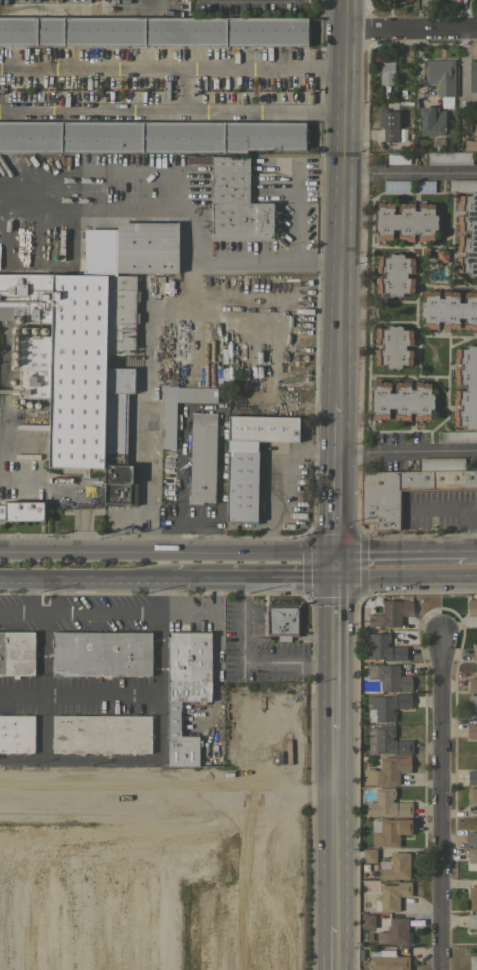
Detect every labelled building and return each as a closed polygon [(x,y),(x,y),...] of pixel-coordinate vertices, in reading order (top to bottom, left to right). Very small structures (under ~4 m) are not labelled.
[(307,46),(0,45),(0,16),(307,17),(307,24),(310,24),(310,38),(307,38),(307,46)] [(437,96),(436,83),(424,83),(424,59),(454,59),(454,95),(452,96),(452,107),(440,107),(439,96),(437,96)] [(380,84),(380,75),(381,75),(381,62),(394,62),(394,74),(394,84),(380,84)] [(476,83),(476,87),(469,87),(469,64),(476,64),(476,83)] [(419,107),(425,107),(425,106),(434,106),(434,107),(438,107),(438,110),(445,110),(445,135),(419,135),(419,107)] [(398,141),(383,141),(383,128),(381,128),(381,120),(379,120),(379,108),(387,108),(387,111),(398,111),(398,141)] [(246,152),(0,151),(0,121),(305,122),(305,129),(307,129),(307,142),(305,142),(305,150),(246,149),(246,152)] [(427,164),(427,152),(471,152),(472,164),(427,164)] [(211,240),(211,179),(209,179),(209,173),(212,173),(212,163),(186,163),(186,156),(249,156),(249,202),(273,202),(273,240),(211,240)] [(449,179),(476,179),(476,191),(449,191),(449,179)] [(475,192),(476,192),(476,275),(473,275),(473,277),(469,277),(469,275),(467,275),(468,272),(457,272),(457,270),(457,265),(457,264),(457,257),(464,257),(464,252),(457,252),(457,245),(458,245),(458,243),(457,243),(457,239),(458,239),(458,236),(469,237),(469,231),(458,230),(458,228),(458,224),(458,222),(457,222),(458,215),(465,215),(465,210),(458,210),(458,204),(459,204),(459,201),(458,201),(458,197),(459,197),(459,195),(469,195),(469,192),(471,192),(471,191),(475,191),(475,192)] [(375,227),(373,227),(373,223),(374,223),(374,218),(373,218),(373,215),(375,215),(375,209),(377,210),(377,202),(384,202),(384,203),(394,203),(394,210),(393,210),(392,213),(399,213),(399,203),(407,203),(407,202),(414,202),(414,210),(419,210),(419,203),(425,203),(425,204),(434,204),(434,214),(437,214),(437,216),(438,216),(438,220),(437,220),(437,224),(438,224),(438,228),(437,228),(437,230),(434,230),(433,240),(425,240),(425,241),(418,241),(418,233),(413,233),(413,241),(407,241),(407,240),(398,240),(398,229),(392,229),(392,240),(384,240),(377,240),(377,233),(374,233),(375,227)] [(178,222),(178,272),(116,272),(116,253),(103,253),(103,228),(116,228),(116,222),(178,222)] [(436,249),(448,250),(448,262),(436,262),(436,249)] [(413,257),(413,259),(414,259),(414,264),(413,264),(413,266),(414,266),(414,273),(407,273),(407,278),(414,278),(414,284),(413,284),(413,286),(414,286),(413,291),(413,293),(409,293),(409,296),(401,296),(401,297),(397,297),(397,296),(393,296),(393,297),(389,297),(389,296),(387,296),(387,292),(376,292),(376,283),(376,277),(384,277),(384,272),(376,272),(376,265),(377,265),(377,263),(377,259),(378,255),(385,256),(385,257),(388,257),(388,254),(389,254),(390,252),(393,253),(393,254),(398,254),(398,253),(402,253),(402,254),(403,254),(403,257),(413,257)] [(13,320),(0,319),(0,273),(52,274),(51,323),(26,322),(26,315),(13,314),(13,320)] [(51,323),(52,274),(108,275),(104,468),(49,467),(50,398),(51,336),(51,323)] [(109,274),(136,275),(134,393),(128,392),(126,463),(134,463),(134,483),(132,483),(132,505),(104,504),(109,274)] [(473,291),(476,291),(476,330),(472,330),(472,329),(464,328),(464,318),(458,318),(458,321),(459,321),(459,328),(449,328),(449,329),(442,329),(443,321),(438,321),(437,329),(431,329),(431,328),(423,328),(423,317),(420,317),(420,315),(418,315),(418,311),(420,311),(420,307),(418,307),(418,303),(420,303),(420,301),(423,301),(423,291),(432,291),(432,290),(439,290),(438,298),(443,298),(443,290),(450,291),(459,291),(458,302),(464,302),(464,292),(473,292),(473,291)] [(375,344),(375,337),(376,337),(376,335),(375,335),(375,331),(376,331),(376,327),(383,327),(383,328),(386,328),(386,326),(388,326),(388,325),(392,325),(392,326),(396,326),(396,325),(400,325),(400,326),(402,326),(402,329),(412,329),(412,338),(413,338),(413,345),(405,345),(405,349),(413,349),(413,356),(412,356),(412,364),(401,364),(401,367),(399,367),(399,369),(396,369),(396,367),(391,367),(391,369),(387,369),(387,367),(384,367),(384,364),(375,364),(375,356),(374,356),(374,349),(382,349),(382,344),(375,344)] [(18,397),(18,393),(11,393),(11,385),(18,385),(19,335),(51,336),(50,398),(18,397)] [(476,344),(476,429),(474,429),(474,428),(469,428),(469,429),(466,429),(466,428),(464,428),(464,425),(454,425),(454,423),(453,423),(453,419),(454,419),(454,417),(453,417),(453,409),(458,409),(458,405),(453,405),(453,398),(454,398),(454,396),(454,392),(454,389),(465,389),(465,384),(455,384),(455,381),(454,381),(454,377),(455,377),(455,375),(454,375),(454,368),(459,368),(459,364),(454,364),(454,357),(455,357),(455,355),(455,350),(455,348),(466,348),(466,345),(468,345),(468,344),(471,344),(471,345),(476,345),(476,344)] [(371,406),(369,406),(369,402),(371,402),(371,397),(370,397),(370,394),(371,394),(371,388),(374,388),(374,381),(381,381),(381,382),(382,382),(382,381),(387,381),(387,382),(390,382),(390,389),(389,389),(389,393),(394,393),(395,382),(397,382),(397,381),(402,381),(402,382),(403,382),(403,381),(410,381),(410,389),(415,389),(415,381),(422,382),(422,383),(424,383),(424,382),(428,382),(428,383),(431,383),(430,393),(433,393),(433,395),(434,395),(434,399),(433,399),(433,403),(435,403),(434,407),(433,407),(433,409),(430,409),(430,419),(421,419),(421,420),(414,420),(415,412),(410,412),(410,420),(403,419),(394,418),(395,408),(389,408),(388,418),(380,418),(380,419),(373,419),(373,412),(370,412),(371,406)] [(163,385),(177,385),(177,386),(217,387),(217,402),(176,401),(175,448),(174,448),(173,453),(162,453),(163,385)] [(214,502),(202,501),(202,503),(187,503),(188,494),(190,495),(192,413),(217,414),(214,502)] [(229,415),(299,417),(298,433),(301,433),(300,440),(298,440),(298,441),(257,440),(257,451),(258,451),(257,509),(259,509),(259,524),(244,523),(245,521),(226,521),(229,415)] [(439,430),(476,429),(476,441),(439,442),(439,430)] [(464,457),(464,469),(420,470),(420,457),(464,457)] [(360,471),(476,469),(476,489),(401,490),(400,530),(371,530),(371,523),(359,524),(360,471)] [(4,517),(0,517),(0,505),(5,505),(5,501),(44,501),(44,520),(4,520),(4,517)] [(368,614),(378,614),(378,612),(382,612),(382,601),(401,600),(412,599),(412,615),(401,615),(401,626),(385,626),(385,627),(378,627),(378,625),(368,626),(368,614)] [(467,599),(476,599),(476,615),(467,615),(467,599)] [(265,613),(264,613),(264,605),(267,605),(267,603),(297,603),(297,606),(300,606),(300,636),(290,637),(290,641),(278,641),(278,635),(265,635),(265,613)] [(34,675),(0,675),(0,631),(35,631),(34,647),(34,675)] [(52,675),(52,631),(151,631),(151,675),(52,675)] [(167,631),(210,631),(211,701),(196,701),(196,702),(182,702),(182,735),(199,735),(199,765),(168,765),(167,631)] [(389,633),(389,644),(387,644),(387,646),(406,646),(406,647),(407,647),(407,658),(406,658),(406,660),(386,660),(386,658),(363,658),(362,633),(389,633)] [(476,661),(476,647),(469,647),(469,661),(476,661)] [(367,664),(382,664),(382,665),(399,664),(399,675),(410,675),(412,683),(411,692),(408,692),(408,691),(397,691),(397,690),(380,690),(380,679),(367,679),(367,664)] [(467,678),(476,678),(476,692),(467,692),(467,678)] [(471,694),(476,694),(476,710),(468,710),(468,693),(471,693),(471,694)] [(366,696),(390,696),(390,694),(411,694),(411,708),(393,708),(393,713),(395,713),(395,721),(375,721),(375,718),(367,718),(367,708),(366,708),(366,696)] [(34,752),(0,752),(0,715),(34,715),(34,752)] [(151,715),(151,753),(84,752),(84,755),(79,755),(79,752),(52,752),(52,715),(151,715)] [(468,724),(476,724),(476,738),(468,738),(468,737),(466,737),(466,726),(468,726),(468,724)] [(412,739),(412,754),(395,754),(395,753),(368,753),(368,727),(375,727),(375,726),(394,726),(394,736),(392,736),(392,739),(412,739)] [(409,757),(409,762),(412,762),(412,767),(410,767),(410,773),(399,773),(399,785),(392,785),(392,784),(362,784),(362,770),(380,770),(380,757),(409,757)] [(468,770),(476,770),(476,784),(468,784),(468,770)] [(471,787),(476,787),(476,803),(467,803),(467,799),(466,799),(466,791),(467,791),(467,787),(471,787)] [(412,816),(395,816),(395,815),(366,815),(366,802),(375,802),(375,788),(394,788),(394,791),(395,791),(395,795),(394,795),(394,798),(392,798),(392,802),(411,802),(412,816)] [(411,818),(411,834),(399,834),(399,847),(392,847),(392,846),(372,846),(372,832),(372,820),(380,820),(380,819),(411,818)] [(468,831),(476,831),(476,845),(468,845),(465,844),(466,833),(468,831)] [(376,862),(362,862),(362,849),(376,848),(376,862)] [(468,848),(476,848),(476,862),(468,862),(468,848)] [(409,879),(378,878),(378,868),(379,868),(379,860),(390,860),(390,852),(406,852),(409,852),(409,879)] [(411,881),(411,896),(399,896),(399,911),(396,911),(380,912),(380,910),(374,910),(373,899),(378,899),(378,897),(380,897),(380,885),(397,885),(397,882),(411,881)] [(469,884),(476,884),(476,911),(470,911),(469,897),(469,889),(470,889),(469,884)] [(467,914),(476,913),(476,928),(467,928),(467,914)] [(375,928),(361,928),(361,925),(359,925),(359,915),(361,915),(361,914),(375,914),(375,928)] [(408,944),(389,944),(389,943),(378,943),(378,932),(387,931),(387,928),(389,928),(389,917),(405,917),(405,918),(408,918),(408,944)] [(382,969),(370,969),(370,956),(380,956),(380,949),(395,949),(395,954),(397,954),(397,956),(409,956),(409,969),(382,969)] [(469,956),(476,955),(476,969),(469,969),(469,956)]
